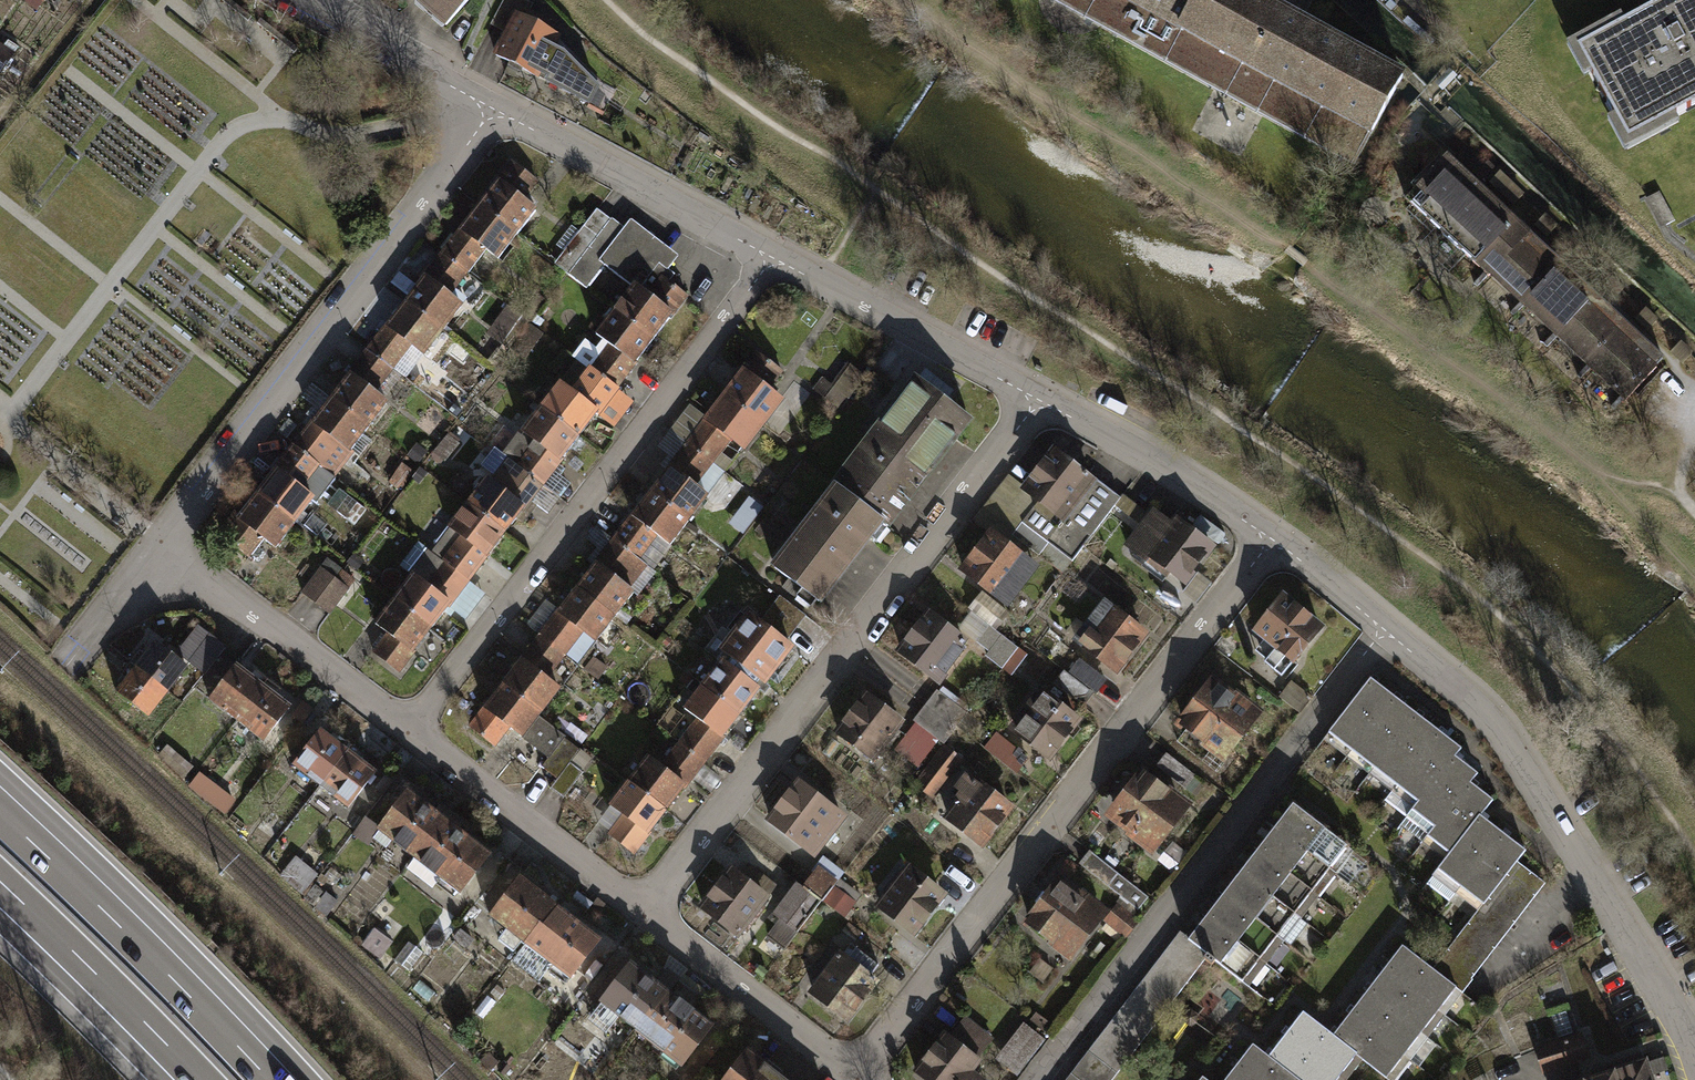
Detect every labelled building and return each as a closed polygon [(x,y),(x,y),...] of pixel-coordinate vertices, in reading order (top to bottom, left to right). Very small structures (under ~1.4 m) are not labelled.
[(444,40),(478,0),(397,0),(444,40)] [(592,113),(601,98),(562,57),(575,31),(522,0),(510,0),(497,22),(512,30),(495,59),(592,113)] [(1354,164),(1402,76),(1262,0),(1053,0),(1354,164)] [(1694,104),(1694,0),(1669,0),(1577,50),(1626,141),(1694,104)] [(0,58),(0,76),(1,77),(9,64),(0,58)] [(1220,98),(1205,132),(1242,149),(1257,114),(1220,98)] [(532,162),(498,205),(536,235),(555,211),(546,204),(561,184),(532,162)] [(1427,222),(1493,284),(1531,243),(1465,182),(1427,222)] [(536,235),(498,205),(461,254),(491,277),(509,253),(518,259),(536,235)] [(578,257),(587,263),(621,218),(611,211),(578,257)] [(643,224),(638,231),(621,218),(587,263),(604,276),(622,252),(649,272),(631,297),(675,329),(710,281),(681,260),(685,254),(643,224)] [(1493,284),(1526,315),(1564,275),(1531,243),(1493,284)] [(461,254),(424,301),(463,331),(482,307),(472,300),(491,277),(461,254)] [(1526,315),(1559,346),(1598,306),(1564,275),(1526,315)] [(637,381),(675,329),(631,297),(612,322),(628,334),(609,360),(637,381)] [(463,331),(424,301),(388,348),(418,371),(436,349),(444,355),(463,331)] [(1559,346),(1593,378),(1631,337),(1598,306),(1559,346)] [(490,332),(500,341),(518,320),(508,311),(490,332)] [(1593,378),(1626,409),(1664,368),(1631,337),(1593,378)] [(388,348),(350,397),(390,427),(408,403),(399,396),(418,371),(388,348)] [(785,354),(752,398),(790,427),(808,404),(799,397),(815,377),(785,354)] [(558,397),(601,428),(637,381),(609,360),(592,383),(577,372),(558,397)] [(871,421),(881,408),(851,385),(841,398),(871,421)] [(975,435),(911,386),(835,482),(845,490),(890,525),(926,479),(936,486),(975,435)] [(390,427),(350,397),(313,445),(344,469),(352,476),(390,427)] [(563,481),(601,428),(558,397),(520,449),(528,455),(563,481)] [(790,427),(752,398),(714,446),(744,469),(763,445),(771,452),(790,427)] [(471,441),(457,460),(467,467),(481,449),(471,441)] [(313,445),(276,492),(316,524),(335,500),(326,493),(344,469),(313,445)] [(714,446),(677,494),(716,524),(735,500),(726,493),(744,469),(714,446)] [(484,497),(527,528),(563,481),(528,455),(512,478),(503,472),(484,497)] [(1116,498),(1060,456),(1040,482),(1050,490),(1035,510),(1081,545),(1116,498)] [(828,606),(890,525),(845,490),(782,571),(828,606)] [(316,524),(276,492),(241,537),(273,561),(288,541),(298,548),(316,524)] [(716,524),(677,494),(641,540),(672,564),(689,541),(698,548),(716,524)] [(489,580),(527,528),(484,497),(446,549),(462,560),(489,580)] [(781,537),(795,519),(786,512),(772,531),(781,537)] [(1214,594),(1244,555),(1210,530),(1205,537),(1184,521),(1155,560),(1189,586),(1194,579),(1214,594)] [(1063,572),(1009,531),(978,572),(1032,613),(1063,572)] [(1075,552),(1048,532),(1040,542),(1066,562),(1075,552)] [(641,540),(603,589),(643,620),(662,596),(652,589),(672,564),(641,540)] [(412,597),(453,628),(489,580),(462,560),(445,583),(430,572),(412,597)] [(351,587),(340,578),(325,596),(336,605),(351,587)] [(362,596),(351,587),(336,605),(347,614),(362,596)] [(643,620),(603,589),(566,638),(598,662),(616,638),(625,644),(643,620)] [(422,671),(453,628),(412,597),(393,622),(409,634),(395,652),(422,671)] [(1258,632),(1282,650),(1270,666),(1289,680),(1327,630),(1284,597),(1258,632)] [(746,643),(794,679),(823,642),(774,606),(746,643)] [(1022,635),(1031,624),(1008,606),(999,618),(1022,635)] [(1147,679),(1178,639),(1139,609),(1130,620),(1122,615),(1110,631),(1118,636),(1108,650),(1147,679)] [(991,644),(947,611),(916,651),(960,685),(991,644)] [(372,625),(361,645),(374,651),(384,631),(372,625)] [(236,636),(225,627),(210,646),(221,654),(236,636)] [(247,645),(236,636),(221,654),(232,663),(247,645)] [(151,657),(192,689),(210,666),(175,637),(163,652),(158,648),(151,657)] [(566,638),(529,685),(570,716),(588,692),(579,685),(598,662),(566,638)] [(727,679),(770,711),(794,679),(746,643),(741,651),(745,654),(727,679)] [(1032,654),(1022,647),(1009,664),(1019,672),(1032,654)] [(138,684),(173,712),(192,689),(151,657),(144,666),(149,670),(138,684)] [(226,697),(254,719),(287,678),(275,669),(271,675),(255,662),(226,697)] [(1127,698),(1136,687),(1107,665),(1098,676),(1127,698)] [(1118,710),(1127,698),(1098,676),(1089,688),(1118,710)] [(1393,694),(1372,677),(1330,730),(1352,746),(1393,694)] [(254,719),(282,741),(310,706),(293,693),(298,687),(287,678),(254,719)] [(731,763),(770,711),(727,679),(709,702),(724,714),(703,742),(731,763)] [(1233,752),(1263,713),(1223,683),(1214,694),(1207,689),(1199,699),(1206,705),(1192,724),(1200,730),(1193,740),(1232,769),(1241,758),(1233,752)] [(570,716),(529,685),(495,729),(526,753),(542,733),(581,764),(573,775),(587,785),(610,756),(566,722),(570,716)] [(1051,764),(1082,723),(1035,688),(1014,715),(1022,721),(1012,734),(1051,764)] [(921,720),(886,693),(855,734),(891,761),(899,749),(907,755),(922,736),(914,729),(921,720)] [(1415,711),(1393,694),(1352,746),(1374,764),(1415,711)] [(951,713),(973,730),(981,720),(958,703),(951,713)] [(1439,729),(1415,711),(1374,764),(1398,782),(1439,729)] [(973,730),(951,713),(943,724),(965,741),(973,730)] [(1460,746),(1439,729),(1398,782),(1419,799),(1454,754),(1460,746)] [(986,748),(1018,773),(1029,758),(997,733),(986,748)] [(320,770),(348,792),(381,751),(369,742),(364,748),(348,735),(320,770)] [(653,778),(696,810),(731,763),(703,742),(686,764),(671,753),(653,778)] [(944,743),(916,780),(936,796),(965,758),(944,743)] [(348,792),(376,814),(404,779),(387,766),(392,760),(381,751),(348,792)] [(1212,774),(1186,754),(1180,763),(1205,783),(1212,774)] [(1477,772),(1454,754),(1419,799),(1413,806),(1435,824),(1470,780),(1477,772)] [(987,855),(1018,814),(962,772),(950,787),(960,794),(950,806),(958,812),(948,825),(987,855)] [(201,784),(227,805),(233,797),(207,776),(201,784)] [(663,853),(696,810),(653,778),(634,803),(649,815),(636,833),(663,853)] [(857,805),(821,778),(791,819),(826,846),(835,834),(843,840),(858,821),(850,815),(857,805)] [(1493,798),(1470,780),(1435,824),(1428,833),(1451,851),(1481,813),(1493,798)] [(1158,851),(1189,812),(1150,782),(1139,797),(1133,793),(1127,800),(1133,804),(1120,821),(1158,851)] [(397,829),(444,867),(462,845),(459,843),(474,823),(430,788),(397,829)] [(1329,868),(1346,845),(1290,799),(1272,823),(1329,868)] [(1505,832),(1481,813),(1451,851),(1439,865),(1463,884),(1505,832)] [(444,867),(489,903),(522,861),(474,823),(459,843),(462,845),(444,867)] [(1312,889),(1329,868),(1272,823),(1256,844),(1312,889)] [(1526,849),(1505,832),(1463,884),(1484,901),(1518,858),(1526,849)] [(1295,913),(1312,889),(1256,844),(1238,868),(1295,913)] [(1133,905),(1143,892),(1088,849),(1078,862),(1133,905)] [(1442,955),(1432,968),(1459,988),(1464,992),(1473,980),(1548,881),(1518,858),(1484,901),(1442,955)] [(917,937),(948,896),(909,866),(900,878),(893,873),(881,888),(888,894),(878,907),(917,937)] [(1277,936),(1295,913),(1238,868),(1221,891),(1277,936)] [(787,898),(751,871),(720,911),(756,938),(765,927),(773,933),(788,913),(780,907),(787,898)] [(1064,945),(1097,903),(1057,871),(1024,913),(1064,945)] [(505,915),(553,953),(570,932),(567,929),(583,909),(539,874),(505,915)] [(304,886),(322,900),(329,892),(311,877),(304,886)] [(824,891),(845,906),(854,893),(834,878),(824,891)] [(845,906),(824,891),(801,921),(822,936),(845,906)] [(1260,959),(1277,936),(1221,891),(1204,916),(1260,959)] [(858,897),(849,909),(865,922),(874,910),(858,897)] [(360,908),(353,902),(340,918),(347,924),(360,908)] [(1123,921),(1106,908),(1098,919),(1114,932),(1123,921)] [(553,953),(597,989),(630,947),(583,909),(567,929),(570,932),(553,953)] [(1242,982),(1260,959),(1204,916),(1186,938),(1207,955),(1242,982)] [(1076,1064),(1096,1079),(1109,1079),(1207,955),(1186,938),(1177,932),(1076,1064)] [(385,943),(399,954),(407,944),(393,933),(385,943)] [(423,969),(441,947),(429,938),(411,960),(423,969)] [(1439,1012),(1459,988),(1432,968),(1400,943),(1381,967),(1439,1012)] [(847,1026),(878,986),(872,981),(881,970),(857,952),(848,963),(838,956),(829,967),(822,962),(810,977),(818,983),(808,996),(847,1026)] [(613,1001),(660,1039),(678,1018),(675,1015),(690,996),(646,960),(613,1001)] [(1421,1035),(1439,1012),(1381,967),(1364,990),(1421,1035)] [(1402,1058),(1421,1035),(1364,990),(1345,1013),(1402,1058)] [(660,1039),(705,1075),(738,1034),(690,996),(675,1015),(678,1018),(660,1039)] [(1402,1058),(1345,1013),(1327,1036),(1354,1058),(1382,1079),(1385,1079),(1402,1058)] [(1336,1079),(1354,1058),(1327,1036),(1299,1014),(1281,1036),(1336,1079)] [(981,1056),(989,1045),(962,1024),(954,1035),(981,1056)] [(1019,1074),(1046,1042),(1026,1026),(1000,1058),(1019,1074)] [(1548,1065),(1588,1053),(1580,1030),(1540,1043),(1548,1065)] [(990,1066),(951,1036),(921,1074),(929,1079),(983,1079),(980,1078),(990,1066)] [(1336,1079),(1281,1036),(1264,1058),(1291,1079),(1336,1079)] [(1264,1058),(1249,1046),(1231,1069),(1246,1079),(1291,1079),(1264,1058)] [(766,1055),(746,1079),(797,1079),(766,1055)] [(1647,1061),(1593,1079),(1654,1079),(1647,1061)] [(1076,1064),(1073,1068),(1064,1079),(1096,1079),(1076,1064)] [(1231,1069),(1222,1079),(1246,1079),(1231,1069)]
